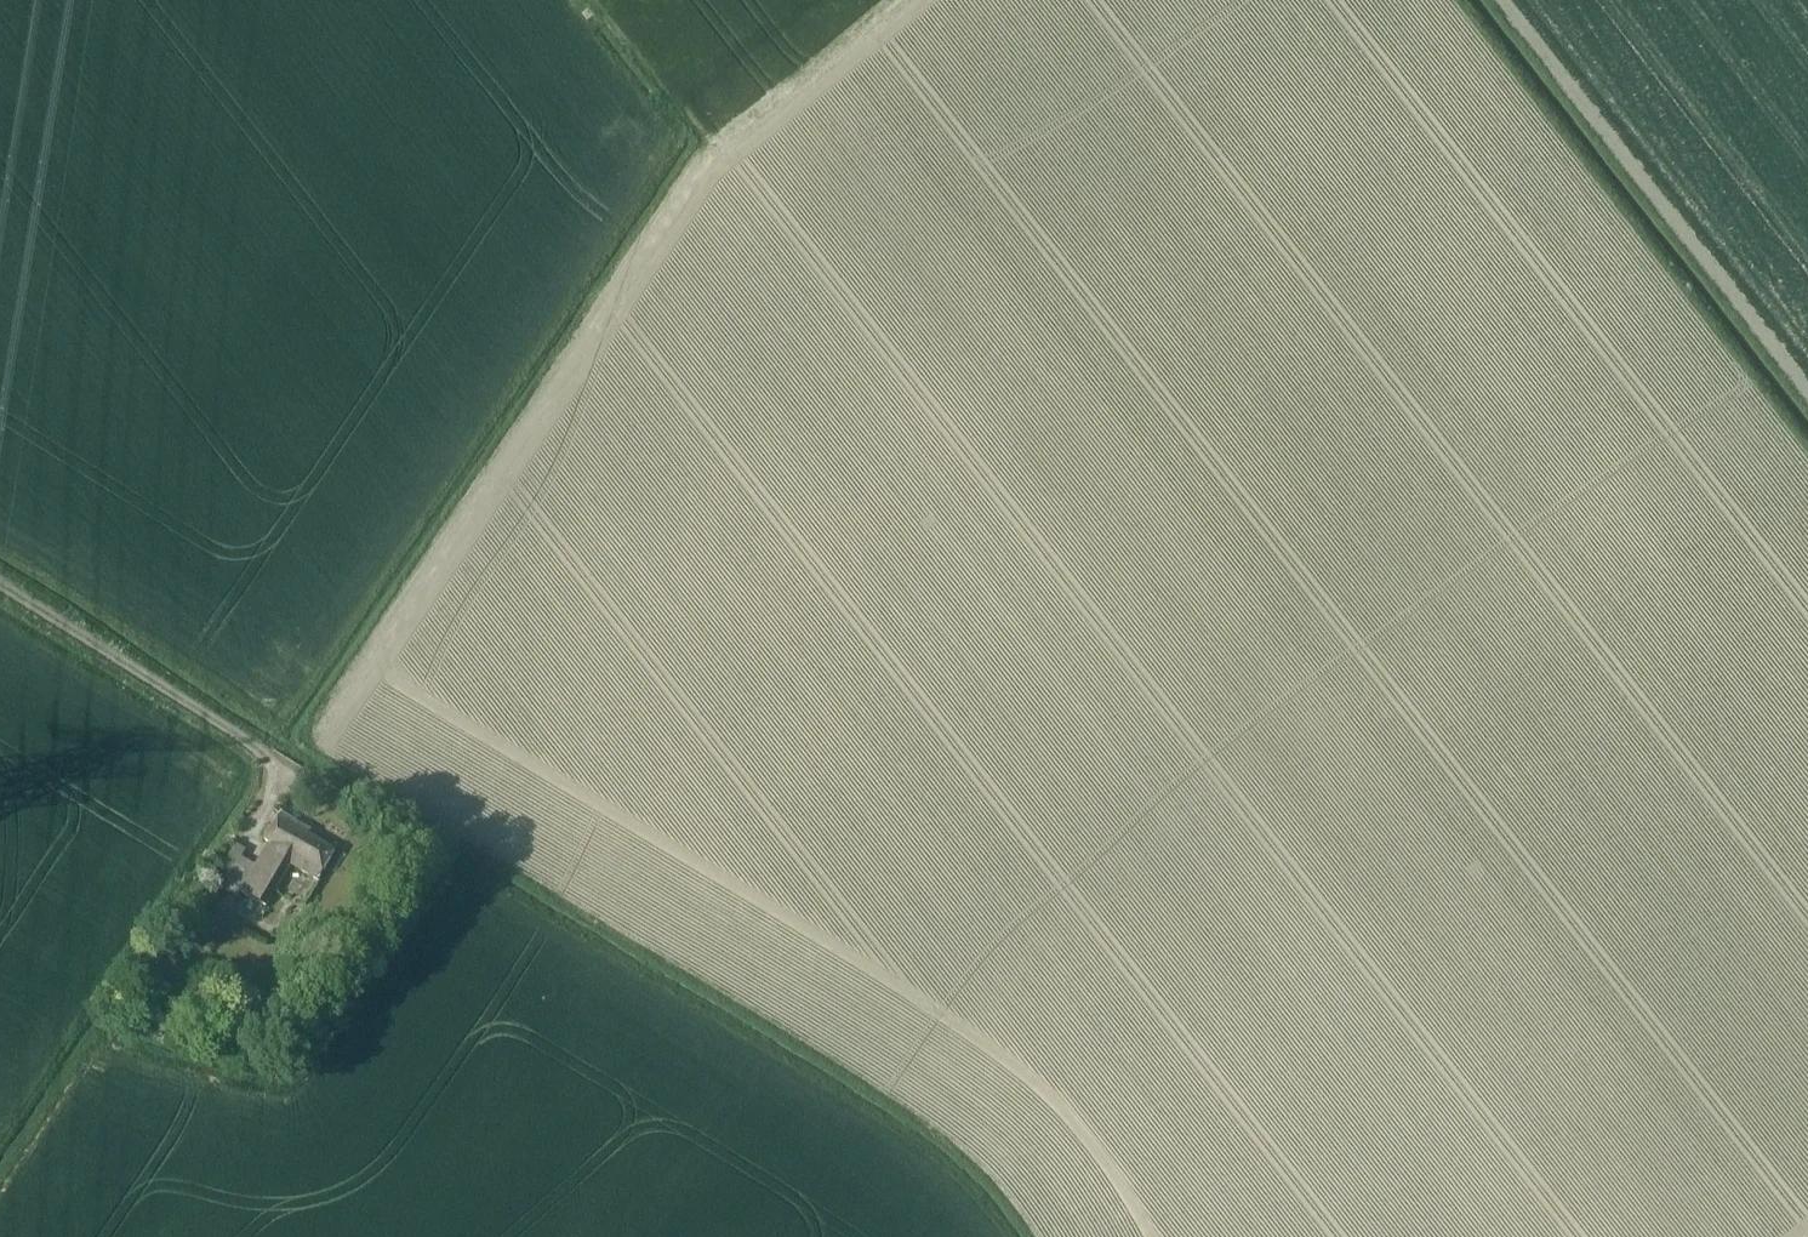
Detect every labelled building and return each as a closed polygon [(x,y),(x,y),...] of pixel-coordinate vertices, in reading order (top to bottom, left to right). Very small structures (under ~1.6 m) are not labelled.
[(292,866),(320,882),(338,851),(311,835),(314,831),(282,813),(266,841),(270,844),(257,866),(244,858),(248,851),(238,845),(224,868),(231,872),(221,889),(239,899),(243,892),(268,907),(292,866)] [(335,929),(335,940),(350,940),(350,929),(335,929)]
